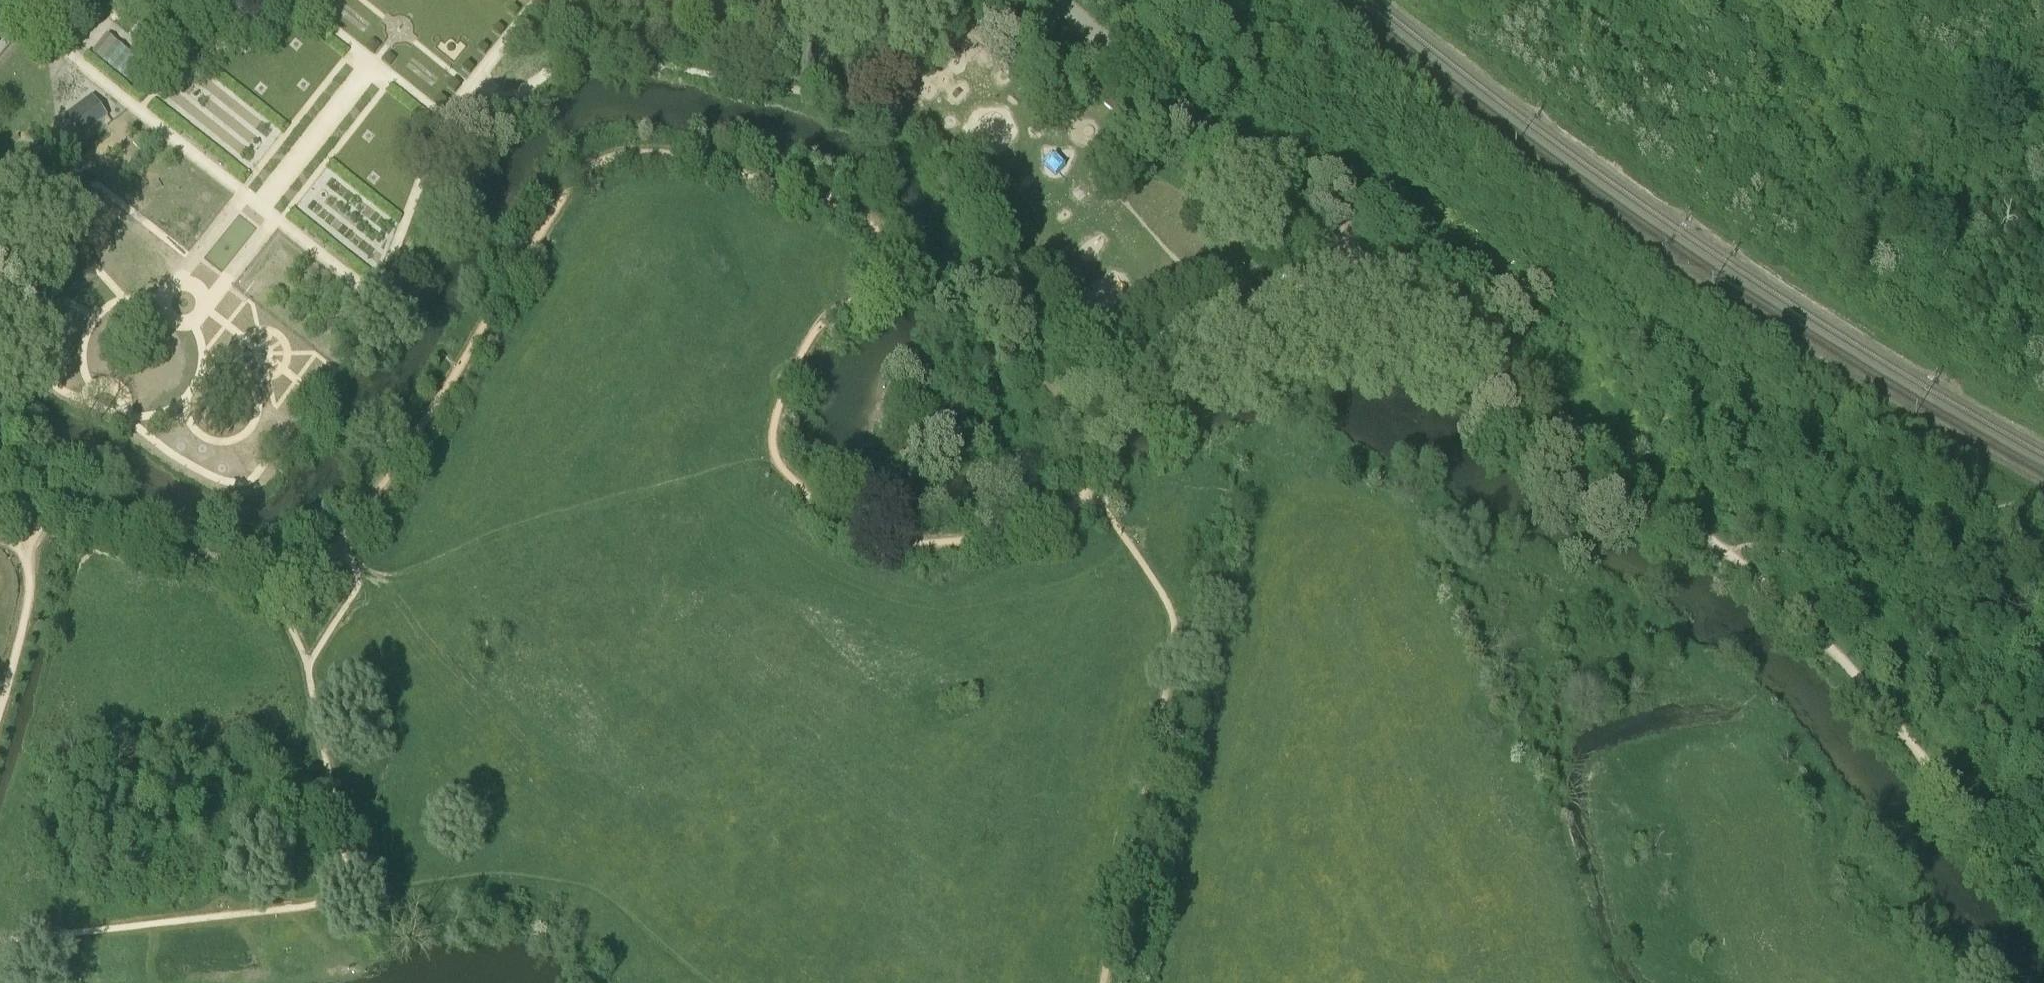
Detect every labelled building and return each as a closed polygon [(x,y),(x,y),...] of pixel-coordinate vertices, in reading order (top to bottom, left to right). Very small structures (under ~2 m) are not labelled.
[(118,44),(119,43),(108,35),(93,55),(133,86),(147,67),(118,44)] [(109,117),(93,95),(65,116),(81,138),(109,117)] [(1113,96),(1100,111),(1119,128),(1132,112),(1113,96)]
